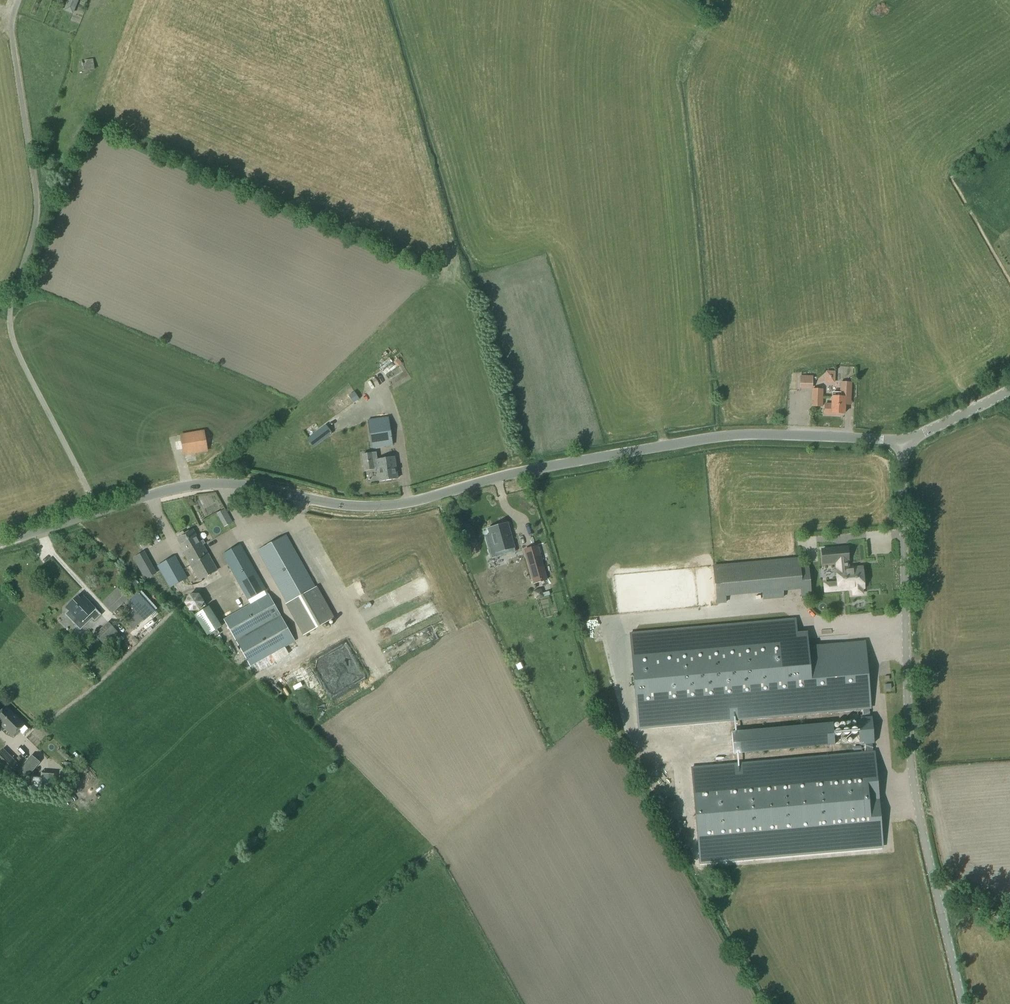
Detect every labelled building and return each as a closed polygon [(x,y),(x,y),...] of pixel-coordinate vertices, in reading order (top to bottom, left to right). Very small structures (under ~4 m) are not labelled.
[(64,12),(74,15),(80,0),(69,0),(64,12)] [(83,72),(95,70),(94,59),(81,62),(83,72)] [(812,377),(800,377),(800,387),(812,387),(812,377)] [(851,398),(852,382),(840,382),(840,393),(833,393),(833,397),(832,397),(832,405),(824,405),(824,414),(844,414),(844,398),(851,398)] [(823,390),(812,390),(811,407),(822,407),(823,390)] [(354,403),(359,399),(354,392),(349,395),(354,403)] [(388,419),(369,422),(371,439),(379,437),(380,447),(392,445),(388,419)] [(314,447),(329,435),(323,427),(307,440),(314,447)] [(184,455),(207,451),(204,432),(181,436),(184,455)] [(380,481),(397,479),(394,458),(376,460),(375,453),(363,455),(365,470),(373,469),(373,468),(378,467),(380,481)] [(485,536),(491,559),(515,552),(506,523),(488,529),(490,534),(485,536)] [(199,582),(218,571),(202,542),(200,542),(193,530),(176,539),(183,552),(182,552),(199,582)] [(316,587),(315,587),(286,535),(257,551),(286,604),(304,635),(334,618),(316,587)] [(247,601),(266,590),(240,545),(222,555),(247,601)] [(822,563),(836,562),(837,570),(836,570),(837,583),(831,584),(831,589),(845,587),(845,590),(853,589),(853,594),(861,593),(861,588),(863,588),(861,568),(859,568),(859,567),(851,568),(851,569),(844,570),(844,561),(847,561),(846,548),(821,550),(822,563)] [(144,579),(154,574),(144,554),(135,559),(144,579)] [(169,588),(187,579),(175,556),(157,566),(169,588)] [(540,558),(528,561),(534,584),(547,580),(540,558)] [(716,604),(725,604),(725,596),(762,592),(763,600),(783,598),(782,590),(800,588),(801,596),(810,595),(807,567),(799,568),(798,559),(713,568),(716,604)] [(142,585),(134,578),(129,584),(136,591),(142,585)] [(541,590),(534,592),(536,599),(542,597),(541,590)] [(133,630),(138,626),(154,611),(137,593),(127,602),(133,608),(128,614),(122,618),(133,630)] [(189,595),(185,603),(190,611),(199,611),(204,603),(199,595),(189,595)] [(236,642),(281,617),(269,595),(224,620),(236,642)] [(86,599),(83,602),(77,596),(65,608),(69,611),(65,614),(80,630),(92,619),(95,622),(102,615),(86,599)] [(281,617),(236,642),(250,667),(295,642),(281,617)] [(795,620),(630,634),(638,729),(862,709),(863,717),(860,718),(861,720),(857,720),(858,732),(872,730),(871,717),(870,717),(869,709),(870,708),(864,641),(813,646),(808,646),(807,632),(796,633),(796,629),(795,620)] [(106,647),(119,634),(108,623),(95,635),(106,647)] [(119,653),(116,650),(111,654),(114,658),(119,653)] [(0,714),(0,724),(12,736),(14,738),(20,732),(19,730),(23,725),(6,708),(0,714)] [(833,723),(732,732),(734,754),(835,745),(833,723)] [(866,753),(691,768),(699,863),(882,847),(874,752),(873,752),(872,744),(874,744),(872,730),(858,732),(860,743),(863,742),(864,745),(866,744),(866,753)] [(67,761),(70,758),(61,749),(57,752),(67,761)] [(20,767),(3,750),(0,753),(0,766),(11,777),(20,767)] [(26,779),(39,763),(32,757),(18,772),(26,779)] [(52,787),(53,780),(42,779),(32,779),(32,786),(41,786),(52,787)]
